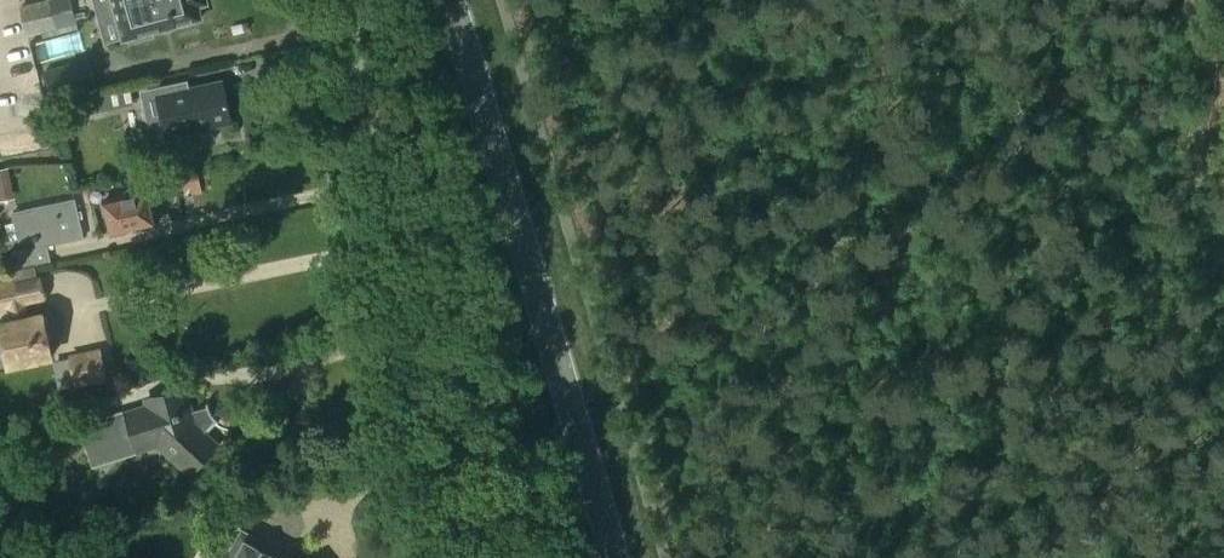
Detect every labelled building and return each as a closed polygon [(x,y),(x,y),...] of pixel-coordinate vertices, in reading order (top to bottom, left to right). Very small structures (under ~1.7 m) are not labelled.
[(21,7),(28,35),(69,25),(63,0),(49,0),(21,7)] [(142,0),(104,0),(107,10),(142,0)] [(107,10),(116,41),(120,39),(121,44),(145,37),(143,33),(193,19),(189,6),(198,3),(197,0),(142,0),(107,10)] [(69,93),(95,86),(87,57),(61,64),(69,93)] [(222,80),(157,93),(166,136),(231,123),(222,80)] [(69,118),(146,101),(143,85),(65,101),(69,118)] [(0,142),(0,161),(30,159),(29,141),(0,142)] [(9,166),(0,168),(0,200),(15,198),(9,166)] [(115,233),(155,224),(148,191),(108,199),(115,233)] [(52,262),(49,248),(48,245),(84,237),(75,199),(15,213),(21,241),(36,238),(38,248),(27,250),(31,267),(38,266),(52,262)] [(31,267),(27,250),(14,253),(18,270),(31,267)] [(9,305),(23,302),(43,297),(39,279),(0,288),(0,307),(9,305)] [(27,318),(23,302),(9,305),(13,321),(0,324),(0,330),(8,366),(53,356),(43,315),(27,318)] [(101,350),(71,357),(77,385),(107,378),(101,350)] [(163,402),(123,413),(125,423),(84,434),(91,460),(168,440),(199,468),(219,448),(193,424),(183,387),(161,393),(163,402)] [(200,557),(293,557),(241,529),(236,539),(206,547),(200,557)]
